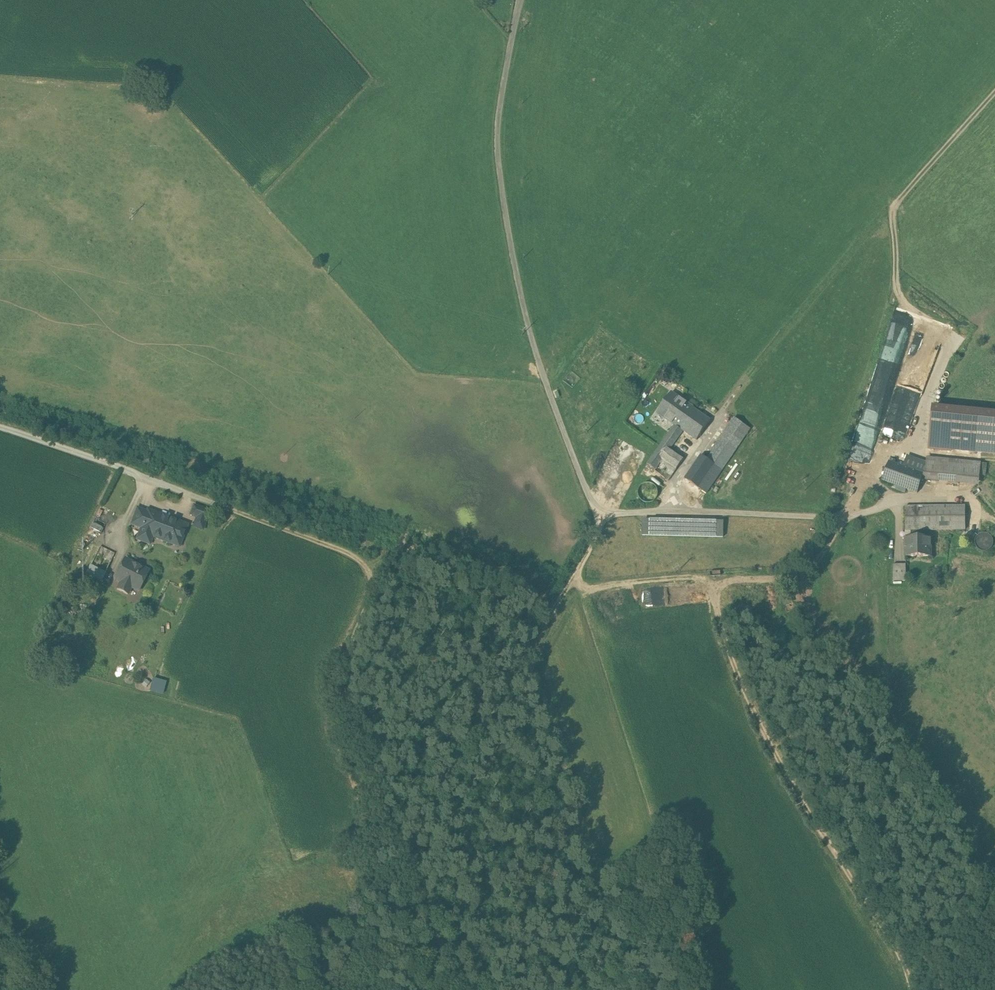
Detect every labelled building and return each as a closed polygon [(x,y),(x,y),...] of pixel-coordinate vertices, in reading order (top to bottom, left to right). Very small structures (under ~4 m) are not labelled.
[(693,408),(671,392),(657,412),(675,425),(680,428),(693,408)] [(711,420),(693,408),(680,428),(685,432),(697,440),(711,420)] [(932,417),(994,424),(994,414),(933,408),(932,417)] [(932,417),(929,448),(951,450),(951,449),(961,449),(994,453),(994,424),(932,417)] [(750,429),(734,418),(728,426),(745,437),(750,429)] [(657,450),(647,464),(655,469),(670,448),(682,433),(683,434),(685,432),(680,428),(675,425),(668,435),(657,450)] [(745,437),(728,426),(721,437),(737,448),(745,437)] [(737,448),(721,437),(713,449),(714,450),(707,459),(722,470),(737,448)] [(670,448),(655,469),(654,470),(669,480),(684,458),(670,448)] [(707,459),(701,455),(700,455),(697,461),(697,460),(696,461),(685,477),(685,478),(706,493),(722,470),(707,459)] [(907,457),(904,466),(924,474),(927,474),(927,464),(907,457)] [(980,463),(928,458),(927,464),(927,474),(979,479),(979,477),(980,463)] [(904,466),(889,461),(882,480),(917,493),(924,474),(904,466)] [(988,464),(980,463),(979,477),(987,477),(988,464)] [(657,496),(658,492),(657,489),(655,485),(652,483),(648,483),(644,483),(641,486),(639,489),(638,493),(639,496),(641,500),(644,502),(648,502),(652,502),(655,499),(657,496)] [(209,512),(194,506),(191,514),(206,520),(209,512)] [(965,506),(905,506),(905,530),(930,530),(965,529),(965,506)] [(147,512),(137,508),(131,524),(141,528),(147,512)] [(176,523),(161,518),(161,517),(155,515),(155,513),(148,510),(147,512),(141,528),(137,539),(144,542),(147,534),(153,536),(179,546),(187,525),(177,521),(176,523)] [(724,521),(643,519),(642,534),(723,537),(724,521)] [(930,530),(911,530),(911,538),(905,538),(905,556),(931,556),(930,530)] [(992,546),(993,542),(992,539),(990,536),(987,534),(984,533),(980,534),(977,536),(975,539),(975,543),(975,546),(977,549),(980,551),(984,552),(987,551),(990,549),(992,546)] [(95,544),(87,560),(92,562),(100,546),(95,544)] [(114,553),(100,546),(92,562),(88,572),(100,578),(98,581),(101,582),(114,553)] [(149,571),(125,559),(115,579),(121,582),(118,589),(128,594),(131,587),(139,591),(149,571)] [(906,564),(892,564),(893,580),(906,580),(906,564)] [(154,677),(150,690),(164,694),(168,681),(154,677)]
